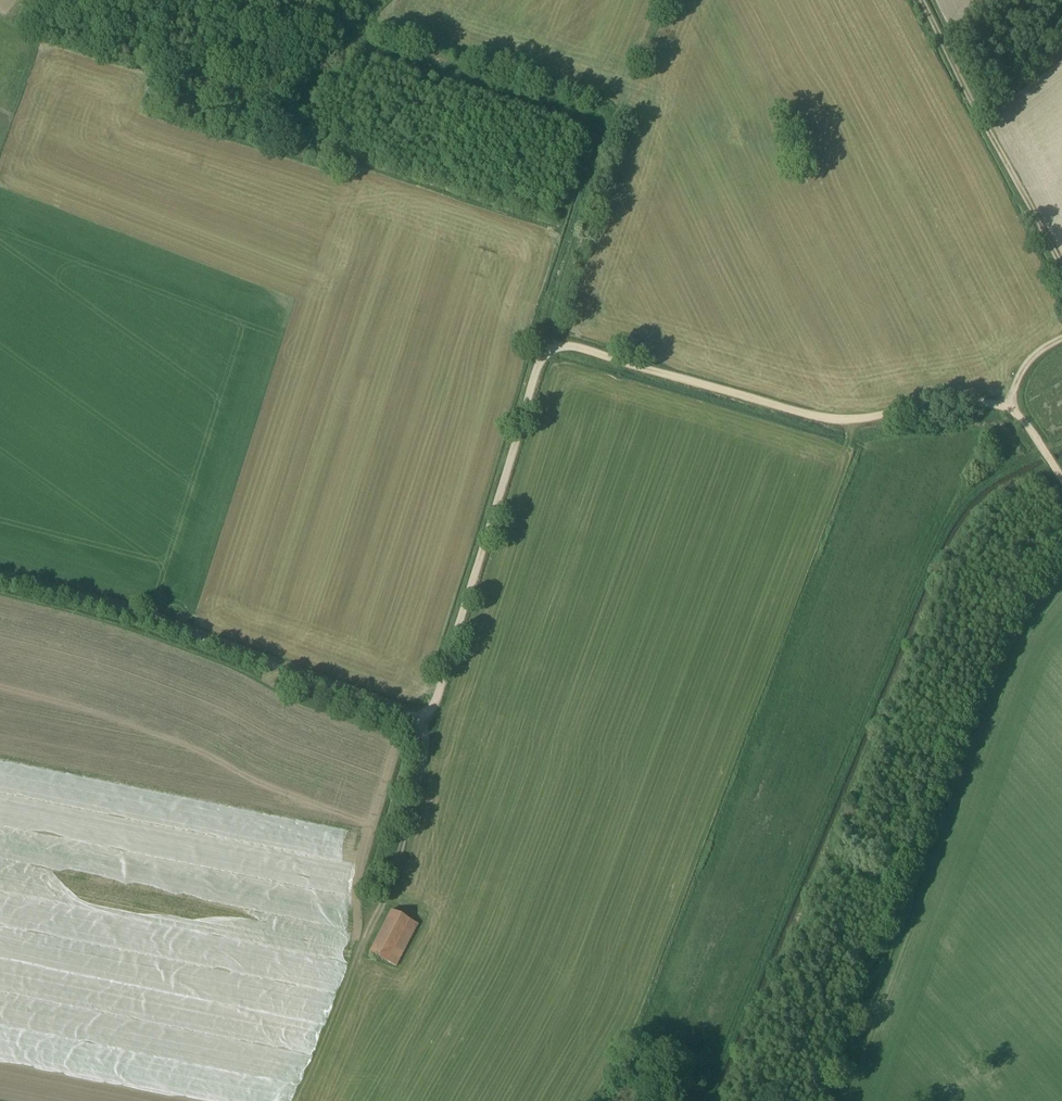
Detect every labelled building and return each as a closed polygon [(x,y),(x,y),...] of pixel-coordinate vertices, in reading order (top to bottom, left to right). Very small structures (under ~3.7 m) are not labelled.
[(369,952),(388,962),(396,966),(398,962),(418,924),(391,910),(369,952)]
